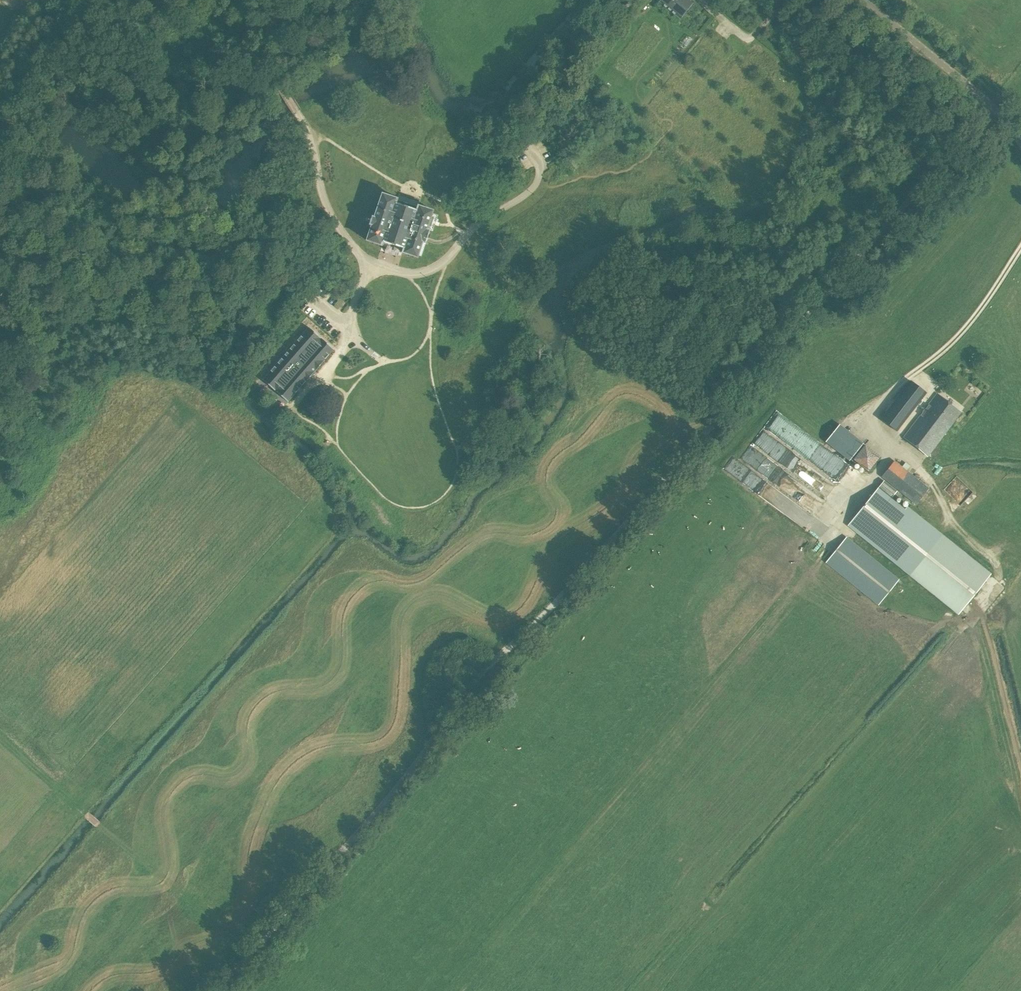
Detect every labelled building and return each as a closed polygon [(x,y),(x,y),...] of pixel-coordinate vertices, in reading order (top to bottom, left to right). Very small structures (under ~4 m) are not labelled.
[(694,2),(692,0),(662,0),(660,3),(680,19),(694,2)] [(33,9),(24,1),(18,9),(27,16),(33,9)] [(433,231),(438,215),(433,213),(433,211),(383,194),(375,217),(373,216),(369,225),(372,226),(367,241),(418,258),(418,255),(421,256),(425,244),(426,244),(431,230),(433,231)] [(263,380),(288,402),(334,349),(308,328),(263,380)] [(897,432),(926,393),(910,381),(881,420),(897,432)] [(928,457),(948,430),(962,412),(937,393),(903,438),(928,457)] [(839,423),(826,441),(850,459),(863,441),(839,423)] [(868,471),(879,458),(865,446),(853,460),(868,471)] [(915,505),(928,490),(894,462),(881,477),(915,505)] [(896,492),(884,482),(848,525),(958,614),(993,570),(988,576),(892,498),(896,492)] [(877,606),(898,580),(846,538),(825,563),(877,606)]
